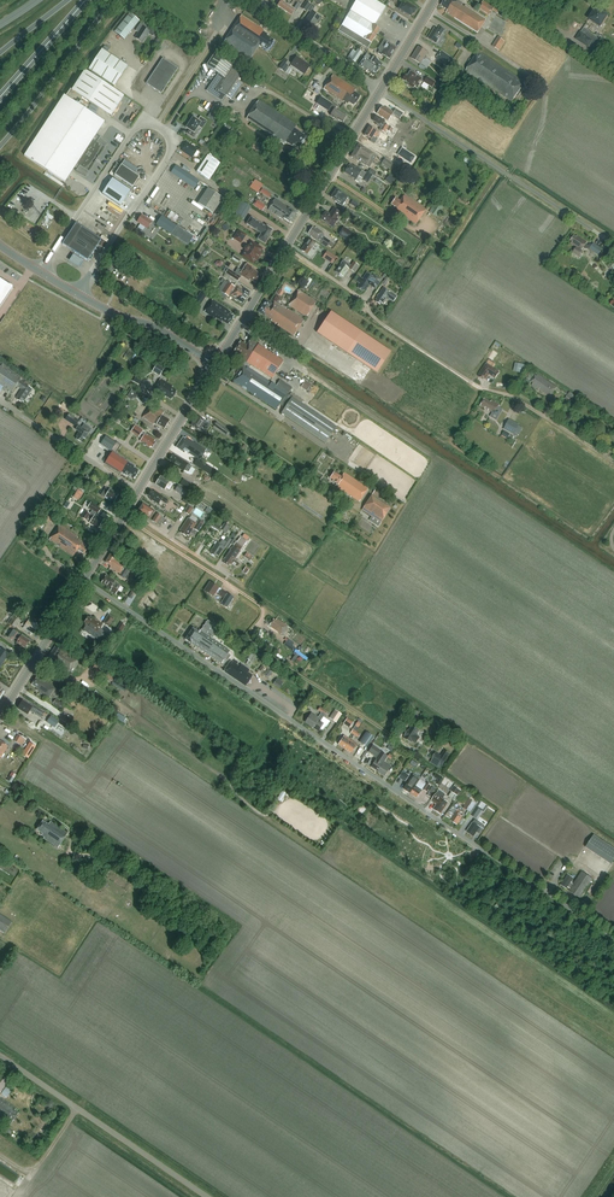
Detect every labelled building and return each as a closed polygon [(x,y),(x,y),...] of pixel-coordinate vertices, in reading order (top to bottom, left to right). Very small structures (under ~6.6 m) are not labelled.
[(284,0),(280,0),(281,1),(277,6),(284,11),(290,3),(289,2),(287,5),(283,2),(284,0)] [(301,8),(305,12),(311,3),(306,0),(301,8)] [(386,9),(372,0),(356,0),(350,11),(337,32),(367,50),(380,29),(375,26),(386,9)] [(478,33),(486,19),(457,0),(458,0),(452,0),(451,1),(450,0),(445,0),(442,5),(448,9),(446,12),(478,33)] [(492,11),(497,14),(499,11),(483,1),(478,9),(489,17),(492,11)] [(404,2),(399,9),(403,11),(402,12),(406,14),(407,14),(411,16),(412,13),(414,13),(416,9),(411,6),(412,5),(408,3),(407,4),(404,2)] [(290,3),(284,11),(291,16),(295,10),(296,11),(300,5),(298,3),(294,9),(290,6),(291,4),(290,3)] [(312,11),(315,6),(312,4),(307,10),(311,13),(303,24),(308,27),(309,26),(313,29),(321,17),(312,11)] [(589,19),(600,26),(607,15),(596,8),(589,19)] [(124,40),(139,21),(129,13),(114,32),(124,40)] [(274,41),(267,36),(268,34),(263,31),(264,30),(241,15),(221,45),(226,48),(227,46),(249,60),(258,46),(262,48),(262,47),(268,51),(274,41)] [(135,38),(142,43),(149,34),(152,36),(156,30),(147,25),(147,26),(144,24),(140,22),(135,31),(138,33),(135,38)] [(442,33),(444,34),(446,30),(440,26),(438,30),(435,28),(428,39),(435,43),(442,33)] [(600,41),(589,33),(590,31),(584,28),(576,39),(588,47),(589,47),(594,50),(600,41)] [(505,42),(497,37),(491,46),(499,51),(505,42)] [(387,43),(388,42),(384,39),(379,49),(380,50),(378,53),(382,55),(382,54),(389,59),(396,48),(387,43)] [(105,46),(102,50),(101,49),(88,69),(113,86),(127,66),(107,53),(109,49),(105,46)] [(420,64),(427,52),(418,47),(411,58),(420,64)] [(355,63),(362,53),(357,49),(355,52),(352,50),(347,57),(355,63)] [(441,51),(436,59),(448,67),(453,59),(441,51)] [(465,71),(512,102),(525,83),(478,52),(465,71)] [(215,53),(206,66),(218,73),(207,89),(208,90),(208,91),(208,92),(221,101),(224,96),(230,100),(240,84),(246,76),(247,74),(232,64),(215,53)] [(366,54),(359,66),(370,73),(374,76),(378,70),(379,69),(382,64),(378,61),(378,60),(373,57),(372,58),(366,54)] [(304,75),(311,66),(297,56),(290,65),(304,75)] [(161,94),(164,88),(177,68),(162,58),(145,83),(155,90),(161,94)] [(289,63),(284,59),(278,68),(285,73),(289,67),(287,66),(289,63)] [(84,70),(71,90),(110,116),(123,96),(84,70)] [(420,80),(421,80),(422,78),(410,71),(407,76),(406,75),(403,80),(409,84),(408,85),(413,88),(416,84),(416,85),(420,80)] [(354,92),(356,90),(333,75),(324,88),(343,102),(344,101),(348,104),(349,102),(354,106),(361,96),(354,92)] [(427,77),(424,82),(432,88),(435,82),(427,77)] [(314,92),(318,94),(322,88),(315,83),(312,87),(315,89),(314,92)] [(64,182),(74,167),(77,169),(75,171),(85,175),(107,143),(96,134),(104,122),(63,95),(23,156),(64,182)] [(279,145),(282,142),(285,144),(286,142),(292,147),(293,145),(299,149),(306,137),(294,129),(297,126),(258,100),(246,119),(279,140),(277,143),(279,145)] [(327,101),(323,107),(328,110),(332,113),(330,115),(337,119),(343,122),(347,116),(335,109),(336,107),(332,104),(327,101)] [(393,113),(400,118),(403,114),(396,109),(394,112),(388,108),(387,109),(382,106),(377,113),(388,121),(393,113)] [(386,130),(390,133),(393,128),(384,122),(385,121),(376,115),(372,120),(377,123),(376,125),(380,128),(379,130),(384,133),(386,130)] [(193,117),(186,129),(189,130),(187,133),(194,138),(196,135),(195,134),(199,127),(201,123),(198,121),(193,117)] [(373,136),(376,137),(378,132),(369,127),(364,135),(371,139),(373,136)] [(387,136),(380,131),(377,137),(384,141),(387,136)] [(130,141),(133,148),(152,140),(149,134),(130,141)] [(187,143),(181,151),(191,158),(193,155),(196,157),(199,152),(197,150),(187,143)] [(372,161),(373,161),(376,156),(364,148),(364,147),(358,144),(354,151),(369,160),(369,159),(372,161)] [(369,160),(354,151),(350,157),(356,160),(357,160),(369,167),(372,161),(369,159),(369,160)] [(207,155),(196,172),(208,180),(220,163),(216,160),(217,158),(210,153),(208,155),(207,155)] [(466,157),(463,161),(471,166),(474,162),(466,157)] [(384,158),(381,163),(389,169),(393,164),(384,158)] [(362,180),(367,183),(372,175),(367,172),(366,173),(357,168),(356,169),(349,165),(344,172),(356,180),(358,176),(362,179),(362,180)] [(114,176),(133,188),(139,178),(121,166),(114,176)] [(176,166),(172,171),(178,176),(177,177),(195,189),(199,181),(176,166)] [(384,180),(390,185),(394,179),(388,175),(384,180)] [(112,179),(102,194),(120,206),(130,191),(112,179)] [(258,191),(261,187),(253,183),(251,187),(258,191)] [(223,198),(207,188),(197,203),(213,213),(223,198)] [(263,188),(260,192),(269,198),(272,195),(263,188)] [(348,196),(336,189),(331,197),(335,200),(335,201),(342,206),(348,196)] [(426,209),(404,194),(400,201),(397,198),(393,205),(396,207),(395,209),(401,213),(401,214),(416,224),(426,209)] [(283,218),(291,223),(297,215),(288,208),(275,199),(268,210),(282,219),(283,218)] [(257,200),(253,206),(262,212),(266,206),(257,200)] [(350,204),(356,208),(359,204),(353,200),(350,204)] [(429,211),(436,216),(442,207),(433,200),(429,206),(431,208),(429,211)] [(251,207),(241,201),(234,212),(243,218),(251,207)] [(346,208),(344,211),(358,220),(360,217),(346,208)] [(338,220),(336,219),(340,213),(333,209),(330,215),(326,212),(321,220),(333,227),(338,220)] [(141,215),(136,222),(140,225),(138,228),(143,232),(145,228),(147,229),(151,222),(141,215)] [(161,216),(156,224),(171,234),(176,226),(161,216)] [(265,226),(250,217),(245,224),(260,234),(256,239),(264,244),(273,230),(266,225),(265,226)] [(101,240),(76,223),(69,234),(62,244),(88,261),(89,259),(91,260),(94,256),(92,255),(95,250),(101,240)] [(323,236),(321,235),(323,232),(316,227),(315,229),(313,227),(308,234),(312,236),(311,237),(317,241),(317,240),(320,241),(323,236)] [(343,227),(338,235),(347,241),(352,233),(343,227)] [(233,239),(240,243),(245,235),(238,230),(233,239)] [(185,231),(179,240),(188,246),(194,237),(185,231)] [(589,245),(586,244),(587,242),(578,235),(576,237),(574,236),(571,240),(573,241),(572,243),(577,247),(572,253),(578,257),(583,251),(582,250),(583,247),(585,249),(589,248),(598,255),(601,250),(593,243),(592,245),(590,244),(589,245)] [(324,237),(320,243),(326,248),(330,241),(324,237)] [(309,239),(300,250),(307,255),(311,258),(315,252),(311,249),(315,243),(309,239)] [(352,240),(350,243),(358,248),(360,245),(352,240)] [(397,241),(395,245),(403,250),(405,247),(397,241)] [(242,256),(252,262),(255,259),(257,260),(262,253),(259,252),(261,249),(251,242),(248,247),(247,247),(245,247),(244,249),(245,251),(242,256)] [(337,257),(327,251),(322,258),(332,264),(337,257)] [(233,257),(232,259),(238,263),(239,261),(240,262),(242,258),(235,253),(232,257),(233,257)] [(73,255),(69,261),(80,268),(84,261),(73,255)] [(349,269),(354,272),(358,265),(353,261),(351,265),(343,260),(340,264),(341,264),(336,272),(343,277),(346,272),(346,273),(349,269)] [(246,264),(243,269),(242,271),(237,268),(234,273),(228,269),(225,273),(231,277),(237,281),(241,276),(248,280),(249,279),(255,283),(258,279),(261,275),(254,271),(255,270),(246,264)] [(572,272),(570,276),(580,282),(582,278),(572,272)] [(374,278),(367,273),(362,279),(359,277),(356,281),(359,283),(358,286),(359,287),(358,288),(363,292),(364,290),(365,291),(369,285),(375,289),(382,280),(375,276),(374,278)] [(390,277),(387,275),(381,283),(385,286),(390,277)] [(308,278),(303,287),(306,288),(311,279),(308,278)] [(9,285),(0,279),(0,307),(13,287),(9,284),(9,285)] [(223,283),(218,291),(226,296),(227,295),(237,301),(238,301),(242,304),(245,299),(249,293),(236,284),(235,283),(234,284),(233,286),(227,282),(224,280),(222,279),(220,282),(223,283)] [(396,297),(390,292),(383,287),(375,299),(376,300),(375,302),(379,305),(381,303),(382,304),(386,297),(393,302),(396,297)] [(306,317),(316,302),(297,290),(288,304),(287,305),(306,317)] [(207,296),(201,292),(195,301),(201,305),(207,296)] [(204,312),(215,319),(216,318),(221,321),(222,321),(229,325),(234,317),(229,314),(230,312),(228,311),(229,310),(212,299),(204,312)] [(304,321),(282,306),(281,307),(274,302),(272,305),(265,300),(257,312),(264,316),(265,316),(270,319),(270,320),(294,336),(304,321)] [(330,311),(317,332),(367,366),(377,373),(391,352),(330,311)] [(244,360),(272,379),(283,361),(250,340),(246,346),(240,342),(235,350),(241,354),(240,356),(245,359),(244,360)] [(134,351),(130,348),(124,356),(128,359),(134,351)] [(493,350),(488,358),(493,361),(498,353),(497,352),(493,350)] [(499,372),(486,363),(478,374),(480,375),(478,377),(483,380),(484,378),(486,379),(489,375),(495,378),(499,372)] [(526,365),(515,363),(514,371),(519,372),(519,373),(524,374),(526,365)] [(156,364),(152,371),(159,376),(164,369),(156,364)] [(243,365),(233,381),(275,409),(279,404),(284,408),(280,413),(325,443),(336,427),(288,394),(287,393),(276,385),(272,382),(271,382),(248,366),(247,367),(243,365)] [(0,367),(0,384),(12,392),(17,386),(22,389),(16,397),(18,398),(17,399),(22,402),(22,401),(24,402),(32,389),(20,381),(21,380),(1,366),(0,367)] [(292,372),(290,374),(303,381),(304,379),(292,372)] [(538,374),(537,376),(536,376),(532,381),(534,383),(532,385),(538,390),(539,389),(550,397),(557,387),(538,374)] [(142,379),(136,375),(132,381),(139,385),(142,379)] [(172,400),(177,392),(172,388),(173,386),(161,379),(153,392),(162,397),(162,396),(165,398),(166,396),(172,400)] [(280,379),(276,385),(287,393),(288,394),(292,388),(280,379)] [(305,381),(301,387),(307,391),(311,385),(305,381)] [(569,392),(564,399),(571,404),(576,396),(569,392)] [(485,398),(480,406),(488,410),(489,410),(493,412),(490,417),(496,420),(502,411),(498,408),(500,405),(491,400),(491,402),(485,398)] [(157,424),(164,429),(170,419),(162,415),(164,412),(157,407),(156,408),(150,405),(143,418),(154,425),(154,424),(156,425),(157,424)] [(557,411),(554,415),(562,419),(560,421),(563,422),(566,417),(557,411)] [(65,420),(75,426),(79,421),(68,414),(65,420)] [(191,426),(200,432),(203,433),(209,424),(198,416),(195,421),(194,421),(191,426)] [(519,426),(508,420),(503,429),(514,435),(514,434),(517,435),(519,431),(517,430),(519,426)] [(232,433),(216,422),(212,428),(224,436),(224,435),(229,438),(232,433)] [(89,433),(86,431),(88,428),(83,425),(81,427),(79,426),(76,430),(79,432),(76,436),(78,437),(76,439),(81,442),(84,438),(85,439),(89,433)] [(138,437),(143,431),(135,425),(130,432),(138,437)] [(151,446),(153,448),(156,443),(154,442),(155,440),(145,433),(140,441),(146,445),(150,448),(151,446)] [(100,444),(111,451),(116,443),(105,436),(100,444)] [(206,450),(196,443),(195,444),(186,437),(185,439),(183,438),(176,448),(182,452),(183,451),(187,453),(187,452),(199,460),(206,450)] [(128,475),(134,479),(139,471),(134,468),(135,466),(113,451),(105,463),(121,474),(122,472),(127,476),(128,475)] [(184,471),(188,473),(191,467),(188,465),(188,464),(175,455),(174,457),(172,456),(169,460),(171,461),(170,463),(184,471)] [(202,462),(199,468),(210,475),(213,470),(202,462)] [(333,481),(336,484),(335,485),(359,502),(368,488),(344,472),(341,477),(333,472),(329,478),(333,480),(333,481)] [(88,484),(92,478),(86,474),(83,481),(88,484)] [(167,486),(171,488),(173,484),(161,476),(156,484),(165,490),(167,486)] [(191,484),(183,479),(180,484),(188,489),(191,484)] [(185,490),(178,485),(175,490),(181,495),(185,490)] [(111,500),(114,502),(119,495),(110,489),(109,491),(106,488),(101,495),(110,501),(111,500)] [(375,489),(372,494),(385,502),(387,498),(388,497),(375,489)] [(168,500),(163,497),(154,491),(153,492),(151,491),(148,496),(150,497),(149,498),(158,504),(161,500),(166,503),(168,500)] [(372,496),(362,510),(372,517),(369,520),(378,527),(391,509),(372,496)] [(65,512),(70,503),(66,501),(61,509),(65,512)] [(90,514),(86,511),(82,518),(86,520),(87,519),(91,521),(90,523),(99,528),(103,522),(95,516),(97,513),(98,514),(101,509),(91,503),(88,507),(92,510),(90,514)] [(138,511),(149,519),(154,511),(143,504),(138,511)] [(193,508),(188,505),(183,512),(188,515),(193,508)] [(49,512),(45,518),(51,522),(56,516),(49,512)] [(165,519),(167,515),(165,514),(162,517),(157,513),(152,520),(160,526),(165,519)] [(189,536),(193,529),(198,532),(204,523),(199,519),(196,523),(188,518),(180,530),(182,531),(181,533),(186,537),(187,535),(189,536)] [(226,533),(230,527),(224,523),(220,529),(226,533)] [(77,550),(84,554),(88,548),(85,546),(85,545),(81,542),(82,541),(77,538),(78,537),(60,525),(50,540),(73,556),(77,550)] [(218,556),(225,547),(226,548),(231,540),(228,537),(225,541),(222,540),(220,543),(217,542),(211,551),(212,552),(211,554),(216,557),(216,555),(218,556)] [(235,560),(241,551),(247,542),(241,537),(238,541),(234,539),(231,544),(233,546),(234,546),(235,547),(234,549),(232,547),(224,559),(225,561),(224,563),(228,566),(230,564),(231,565),(232,563),(237,567),(239,563),(235,560)] [(250,560),(253,556),(248,551),(245,555),(250,560)] [(110,567),(120,574),(119,575),(125,578),(125,577),(129,579),(128,581),(132,583),(129,588),(137,593),(140,588),(137,586),(143,577),(138,573),(139,571),(136,569),(135,571),(130,568),(125,565),(126,565),(116,559),(116,558),(111,554),(105,563),(111,566),(110,567)] [(113,587),(110,591),(115,594),(120,586),(114,582),(115,581),(106,576),(102,583),(111,588),(112,587),(113,587)] [(227,593),(219,588),(210,582),(204,591),(213,596),(216,592),(219,594),(218,595),(223,598),(227,593)] [(232,598),(226,594),(222,601),(228,605),(232,598)] [(10,612),(8,616),(10,617),(11,619),(8,624),(14,628),(19,621),(13,617),(14,615),(10,612)] [(109,614),(103,623),(109,627),(115,618),(109,614)] [(85,623),(84,624),(97,633),(102,624),(90,616),(89,617),(88,617),(84,622),(85,623)] [(287,626),(276,619),(275,621),(273,619),(270,624),(272,625),(271,627),(281,634),(287,626)] [(38,627),(29,621),(28,622),(25,620),(22,625),(25,627),(24,628),(33,634),(38,627)] [(212,639),(219,628),(207,620),(200,631),(199,630),(198,632),(193,628),(186,639),(221,664),(225,659),(227,661),(231,655),(228,653),(230,651),(212,639)] [(126,626),(121,623),(116,631),(120,634),(126,626)] [(29,641),(12,629),(7,637),(11,639),(13,638),(18,642),(17,643),(24,648),(29,641)] [(293,642),(288,639),(284,645),(293,651),(295,648),(291,645),(293,642)] [(77,659),(66,652),(65,653),(55,647),(49,657),(54,660),(53,661),(57,663),(56,664),(69,672),(77,659)] [(1,649),(0,650),(0,668),(9,654),(1,649)] [(251,649),(250,650),(245,658),(248,660),(245,664),(249,666),(250,664),(251,665),(257,656),(254,654),(255,652),(251,649)] [(253,676),(247,672),(249,670),(241,665),(240,666),(236,664),(237,662),(234,660),(233,662),(231,661),(224,671),(246,686),(253,676)] [(272,672),(274,668),(265,661),(262,665),(263,665),(262,666),(259,670),(262,672),(264,674),(264,675),(268,678),(272,672)] [(107,671),(105,675),(113,680),(116,676),(107,671)] [(32,685),(37,688),(38,689),(37,690),(48,698),(55,687),(40,677),(38,679),(37,678),(32,685)] [(283,682),(277,678),(273,684),(279,688),(283,682)] [(55,699),(52,704),(62,710),(66,705),(55,699)] [(44,713),(39,710),(22,700),(18,708),(23,711),(23,712),(27,714),(29,711),(42,718),(44,713)] [(326,727),(330,722),(323,717),(327,711),(323,709),(321,713),(318,717),(312,726),(319,731),(320,729),(323,730),(325,727),(326,727)] [(342,714),(335,709),(329,718),(336,723),(342,714)] [(71,718),(64,713),(60,719),(67,724),(71,718)] [(312,726),(318,717),(311,713),(305,722),(312,726)] [(51,715),(46,722),(55,728),(59,721),(51,715)] [(347,717),(343,723),(349,727),(353,722),(347,717)] [(408,730),(404,736),(405,737),(404,738),(411,743),(412,741),(416,744),(420,738),(416,735),(420,730),(413,725),(409,730),(408,730)] [(366,731),(360,742),(368,747),(374,736),(366,731)] [(17,735),(13,740),(22,745),(25,740),(17,735)] [(338,744),(345,748),(351,739),(344,735),(338,744)] [(358,744),(351,739),(345,748),(352,753),(358,744)] [(3,757),(9,747),(0,741),(0,758),(1,756),(3,757)] [(30,742),(21,754),(28,759),(36,746),(30,742)] [(378,771),(384,762),(384,761),(388,756),(380,750),(381,749),(374,744),(369,751),(375,756),(375,757),(377,758),(371,766),(378,771)] [(441,765),(449,753),(445,750),(441,756),(436,752),(432,759),(441,765)] [(412,760),(410,764),(416,768),(418,763),(412,760)] [(384,762),(378,771),(385,775),(391,766),(384,762)] [(403,772),(399,778),(405,781),(409,775),(403,772)] [(436,773),(434,777),(441,782),(444,778),(436,773)] [(413,775),(404,788),(411,793),(420,780),(413,775)] [(420,780),(411,793),(418,797),(423,789),(427,792),(432,786),(427,782),(426,784),(425,783),(426,781),(425,779),(422,776),(420,780)] [(451,791),(457,795),(461,790),(454,786),(451,791)] [(478,798),(464,788),(456,799),(466,805),(464,807),(470,811),(478,798)] [(436,794),(432,800),(437,804),(434,808),(441,813),(448,802),(443,799),(446,795),(438,790),(436,794)] [(476,806),(470,814),(476,819),(482,811),(476,806)] [(450,812),(454,815),(451,819),(458,824),(464,815),(461,813),(462,811),(457,808),(456,809),(454,807),(450,812)] [(468,831),(475,835),(481,826),(477,824),(479,822),(475,819),(474,822),(468,831)] [(45,838),(44,839),(59,849),(68,834),(51,822),(49,824),(44,821),(37,830),(43,834),(42,836),(45,838)] [(594,835),(586,848),(611,864),(613,860),(613,848),(594,835)] [(567,888),(567,887),(570,889),(569,890),(580,898),(592,880),(581,872),(573,884),(571,882),(573,878),(567,874),(561,885),(567,888)] [(5,932),(12,921),(0,913),(0,929),(5,932)] [(207,946),(211,948),(217,939),(213,937),(207,946)] [(1,1093),(9,1081),(0,1076),(0,1092),(1,1093)] [(12,1090),(6,1087),(3,1092),(8,1096),(12,1090)] [(2,1118),(0,1120),(6,1124),(9,1119),(13,1122),(19,1113),(15,1111),(16,1109),(0,1097),(0,1116),(2,1118)] [(12,1183),(19,1187),(25,1177),(17,1173),(12,1183)]
